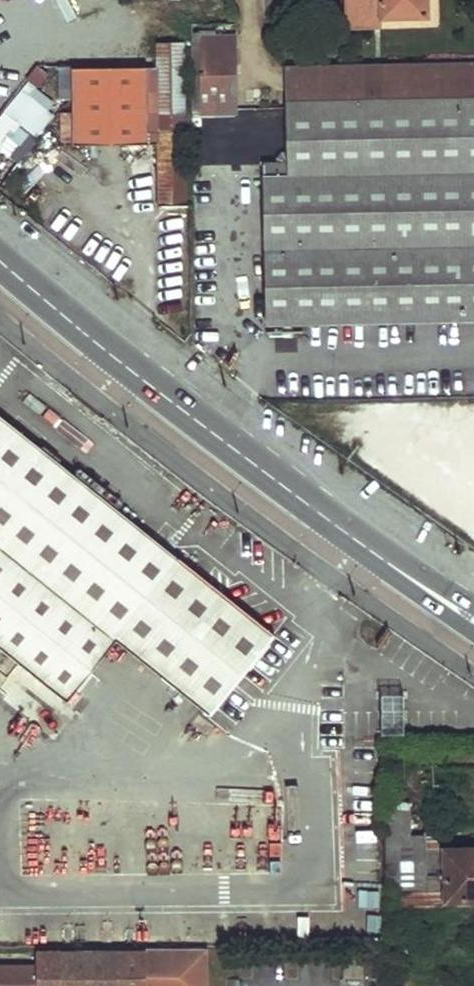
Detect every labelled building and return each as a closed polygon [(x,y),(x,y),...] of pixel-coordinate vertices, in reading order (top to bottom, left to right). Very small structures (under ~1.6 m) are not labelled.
[(347,26),(373,24),(373,18),(425,15),(425,0),(346,0),(347,26)] [(195,31),(196,104),(237,102),(236,35),(220,36),(220,32),(195,31)] [(155,41),(154,131),(184,131),(185,113),(184,41),(155,41)] [(289,157),(266,158),(266,171),(473,168),(473,61),(287,65),(289,157)] [(147,131),(147,68),(71,69),(72,145),(148,144),(154,144),(153,204),(185,205),(184,131),(154,131),(147,131)] [(0,115),(0,153),(14,163),(59,106),(26,81),(0,115)] [(268,322),(473,318),(473,168),(266,171),(268,322)] [(209,713),(271,634),(0,421),(0,652),(64,701),(114,639),(209,713)] [(381,692),(381,733),(405,732),(404,691),(381,692)] [(390,884),(431,883),(431,834),(388,834),(390,884)] [(473,895),(473,846),(448,847),(448,896),(473,895)] [(395,908),(442,903),(441,888),(393,893),(395,908)] [(35,950),(35,967),(27,967),(27,985),(203,985),(203,947),(145,947),(145,950),(35,950)] [(0,966),(0,985),(27,985),(27,967),(0,966)]
